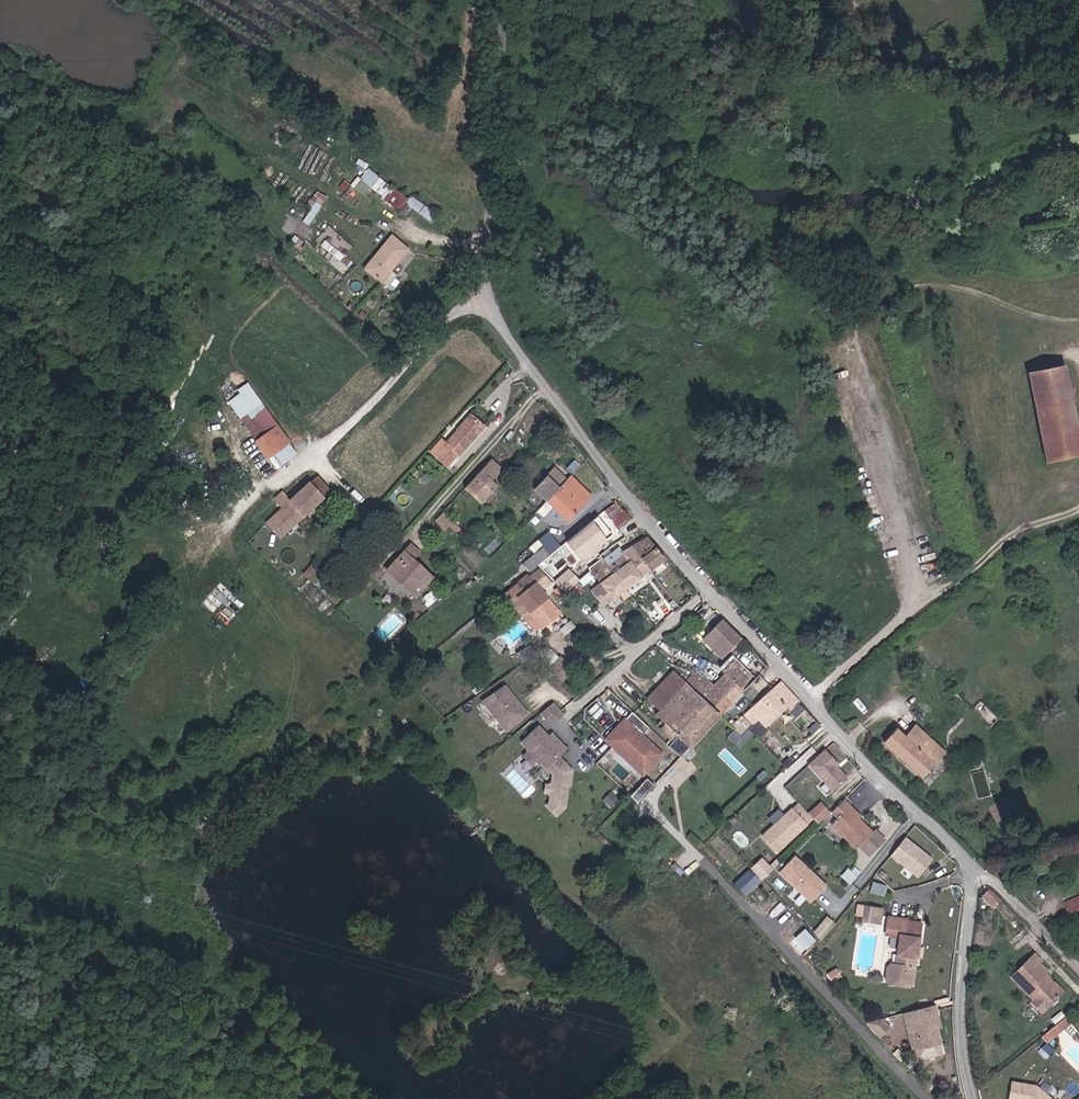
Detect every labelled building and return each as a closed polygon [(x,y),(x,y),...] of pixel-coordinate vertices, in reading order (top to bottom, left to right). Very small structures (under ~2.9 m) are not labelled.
[(406,200),(369,170),(361,179),(398,210),(406,200)] [(308,207),(317,213),(327,197),(319,191),(308,207)] [(408,250),(390,236),(364,268),(382,282),(408,250)] [(1065,366),(1029,373),(1047,461),(1078,454),(1078,432),(1065,366)] [(267,433),(278,426),(267,410),(257,418),(267,433)] [(443,439),(431,453),(442,462),(454,449),(459,455),(484,426),(472,416),(448,443),(443,439)] [(288,418),(278,426),(289,441),(272,454),(276,460),(280,465),(304,447),(296,435),(299,433),(288,418)] [(289,441),(278,426),(267,433),(255,442),(271,463),(276,460),(272,454),(289,441)] [(501,470),(490,460),(470,481),(464,489),(481,504),(497,486),(492,481),(501,470)] [(534,490),(546,501),(567,480),(554,468),(534,490)] [(268,523),(282,537),(330,492),(315,476),(289,501),(282,493),(274,500),(276,502),(282,509),(272,519),(268,523)] [(567,480),(546,501),(567,520),(590,496),(570,477),(567,480)] [(266,512),(272,519),(282,509),(276,502),(266,512)] [(609,520),(624,510),(619,505),(605,514),(609,520)] [(629,517),(624,510),(609,520),(612,523),(615,527),(629,517)] [(446,512),(437,519),(445,529),(454,522),(446,512)] [(612,523),(609,520),(605,514),(584,530),(591,539),(612,523)] [(632,548),(649,570),(664,559),(647,538),(632,548)] [(412,589),(409,592),(414,597),(432,577),(412,559),(418,552),(410,544),(386,571),(393,578),(396,574),(412,589)] [(535,568),(539,564),(550,555),(543,547),(527,560),(535,568)] [(605,559),(626,587),(649,570),(632,548),(622,554),(617,547),(603,557),(605,559)] [(592,589),(604,604),(619,593),(624,599),(631,593),(626,587),(605,559),(591,569),(600,583),(592,589)] [(523,563),(530,571),(535,568),(527,560),(523,563)] [(566,592),(581,579),(570,566),(555,580),(566,592)] [(529,573),(507,591),(514,599),(518,596),(534,615),(538,613),(547,624),(561,612),(529,573)] [(393,578),(409,592),(412,589),(396,574),(393,578)] [(538,613),(534,615),(544,627),(547,624),(538,613)] [(721,658),(741,639),(723,620),(703,639),(721,658)] [(515,654),(522,663),(536,654),(528,645),(515,654)] [(537,655),(548,667),(558,658),(549,649),(544,649),(537,655)] [(526,662),(531,668),(537,664),(533,657),(526,662)] [(558,658),(548,667),(561,681),(572,671),(559,657),(558,658)] [(730,657),(719,668),(723,672),(734,661),(730,657)] [(723,672),(719,668),(708,680),(701,673),(688,686),(673,671),(643,702),(667,725),(676,734),(690,747),(754,679),(734,661),(723,672)] [(780,681),(743,714),(753,724),(758,720),(765,727),(787,707),(796,716),(804,708),(780,681)] [(482,701),(506,729),(525,713),(503,686),(482,701)] [(563,714),(553,702),(540,712),(545,719),(551,713),(557,720),(563,714)] [(643,774),(661,755),(637,732),(644,724),(632,713),(618,727),(625,734),(613,745),(643,774)] [(521,739),(536,726),(531,720),(516,733),(521,739)] [(566,769),(556,759),(559,756),(567,749),(551,732),(546,737),(542,734),(544,732),(537,725),(520,741),(526,747),(527,752),(536,762),(540,762),(552,774),(551,784),(548,786),(547,794),(549,796),(549,804),(546,806),(556,816),(565,807),(567,784),(570,785),(572,770),(566,769)] [(676,734),(667,725),(662,731),(671,740),(676,734)] [(921,777),(943,754),(914,726),(904,736),(895,729),(882,742),(921,777)] [(613,745),(624,734),(618,727),(606,739),(613,745)] [(825,750),(808,765),(832,791),(846,778),(835,766),(837,764),(825,750)] [(522,757),(531,766),(536,762),(527,752),(522,757)] [(572,770),(559,756),(556,759),(566,769),(572,770)] [(970,772),(976,796),(989,793),(983,769),(970,772)] [(648,777),(633,796),(641,802),(656,783),(648,777)] [(851,805),(845,798),(833,810),(839,816),(833,823),(857,848),(872,833),(858,818),(848,808),(851,805)] [(792,809),(807,824),(813,818),(810,816),(798,803),(792,809)] [(813,818),(818,824),(831,811),(823,803),(810,816),(813,818)] [(862,815),(851,805),(848,808),(858,818),(862,815)] [(807,824),(792,809),(763,837),(777,852),(807,824)] [(875,830),(872,833),(859,845),(869,855),(884,840),(875,830)] [(931,859),(905,837),(890,855),(916,877),(931,859)] [(822,881),(795,855),(779,872),(810,902),(821,891),(816,887),(822,881)] [(762,881),(772,870),(762,858),(751,869),(762,881)] [(841,876),(844,879),(851,872),(848,870),(841,876)] [(844,879),(849,883),(855,877),(851,872),(844,879)] [(816,887),(821,891),(826,885),(822,881),(816,887)] [(994,909),(1002,901),(990,890),(982,897),(994,909)] [(1066,907),(1078,901),(1078,897),(1064,903),(1066,907)] [(1066,907),(1071,918),(1078,914),(1078,901),(1066,907)] [(862,915),(864,904),(857,903),(855,914),(862,915)] [(866,906),(864,920),(869,921),(870,913),(881,915),(882,908),(866,906)] [(870,913),(869,921),(880,922),(881,915),(870,913)] [(826,914),(814,931),(823,937),(835,921),(826,914)] [(916,937),(917,923),(906,922),(907,918),(889,916),(887,933),(899,935),(894,965),(890,965),(886,968),(885,983),(888,986),(909,989),(913,986),(915,968),(911,968),(912,958),(916,958),(917,949),(919,937),(916,937)] [(1012,978),(1035,1001),(1039,1002),(1046,1010),(1061,995),(1048,982),(1043,981),(1041,979),(1045,975),(1047,972),(1039,965),(1041,963),(1034,955),(1012,978)] [(1063,993),(1045,975),(1041,979),(1043,981),(1048,982),(1061,995),(1063,993)] [(1039,1002),(1035,1001),(1032,1004),(1042,1014),(1046,1010),(1039,1002)] [(939,1044),(935,1029),(932,1016),(936,1015),(934,1006),(902,1014),(912,1051),(939,1044)] [(1066,1017),(1046,1034),(1051,1040),(1071,1023),(1066,1017)] [(865,1023),(878,1037),(888,1027),(881,1019),(865,1023)] [(1010,1098),(1050,1098),(1036,1088),(1012,1085),(1010,1098)]
